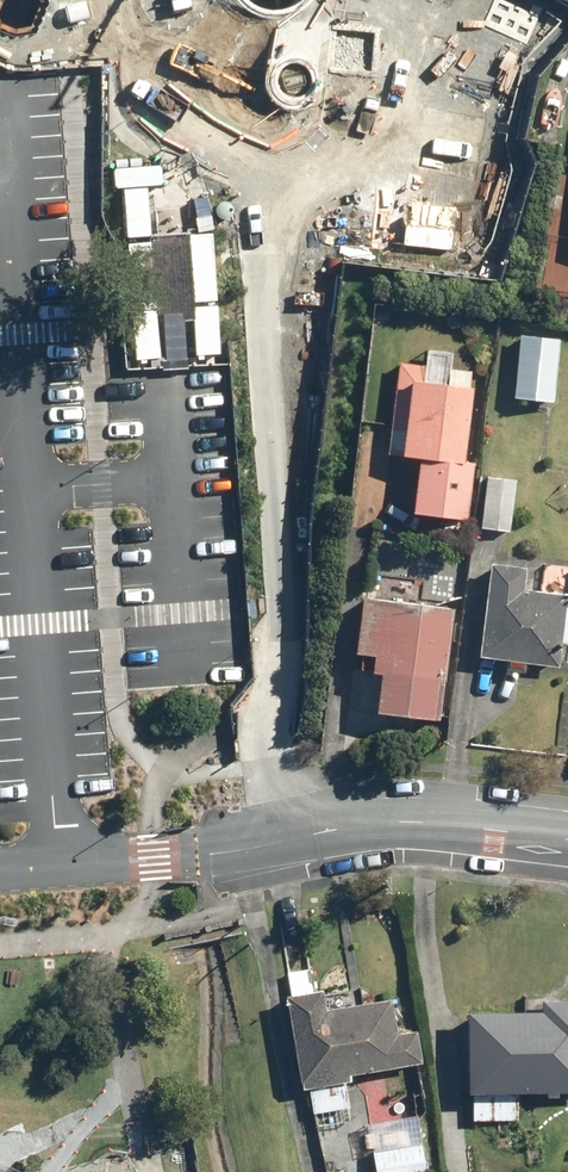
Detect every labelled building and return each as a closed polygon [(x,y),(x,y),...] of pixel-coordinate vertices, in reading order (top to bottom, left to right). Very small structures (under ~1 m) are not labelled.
[(301,41),(327,0),(234,0),(301,41)] [(544,282),(567,284),(567,166),(556,165),(544,282)] [(555,340),(514,337),(510,402),(518,402),(518,406),(550,408),(555,340)] [(457,461),(466,372),(393,365),(384,462),(406,464),(400,522),(463,528),(469,463),(457,461)] [(514,480),(484,476),(477,531),(508,535),(514,480)] [(522,574),(485,571),(475,661),(553,669),(561,600),(519,596),(522,574)] [(443,613),(352,604),(347,659),(360,660),(358,679),(370,680),(366,718),(432,725),(443,613)] [(305,1095),(309,1119),(348,1112),(343,1082),(418,1069),(412,1033),(392,1036),(386,1003),(355,1008),(352,987),(315,994),(311,970),(284,975),(288,999),(278,1000),(295,1097),(305,1095)] [(514,1125),(513,1098),(537,1098),(537,1102),(554,1102),(554,1096),(567,1096),(567,1002),(520,1002),(520,1017),(456,1017),(457,1101),(471,1101),(471,1125),(514,1125)] [(369,1128),(374,1155),(368,1156),(371,1171),(424,1171),(422,1161),(435,1159),(432,1140),(420,1143),(416,1118),(369,1128)]
